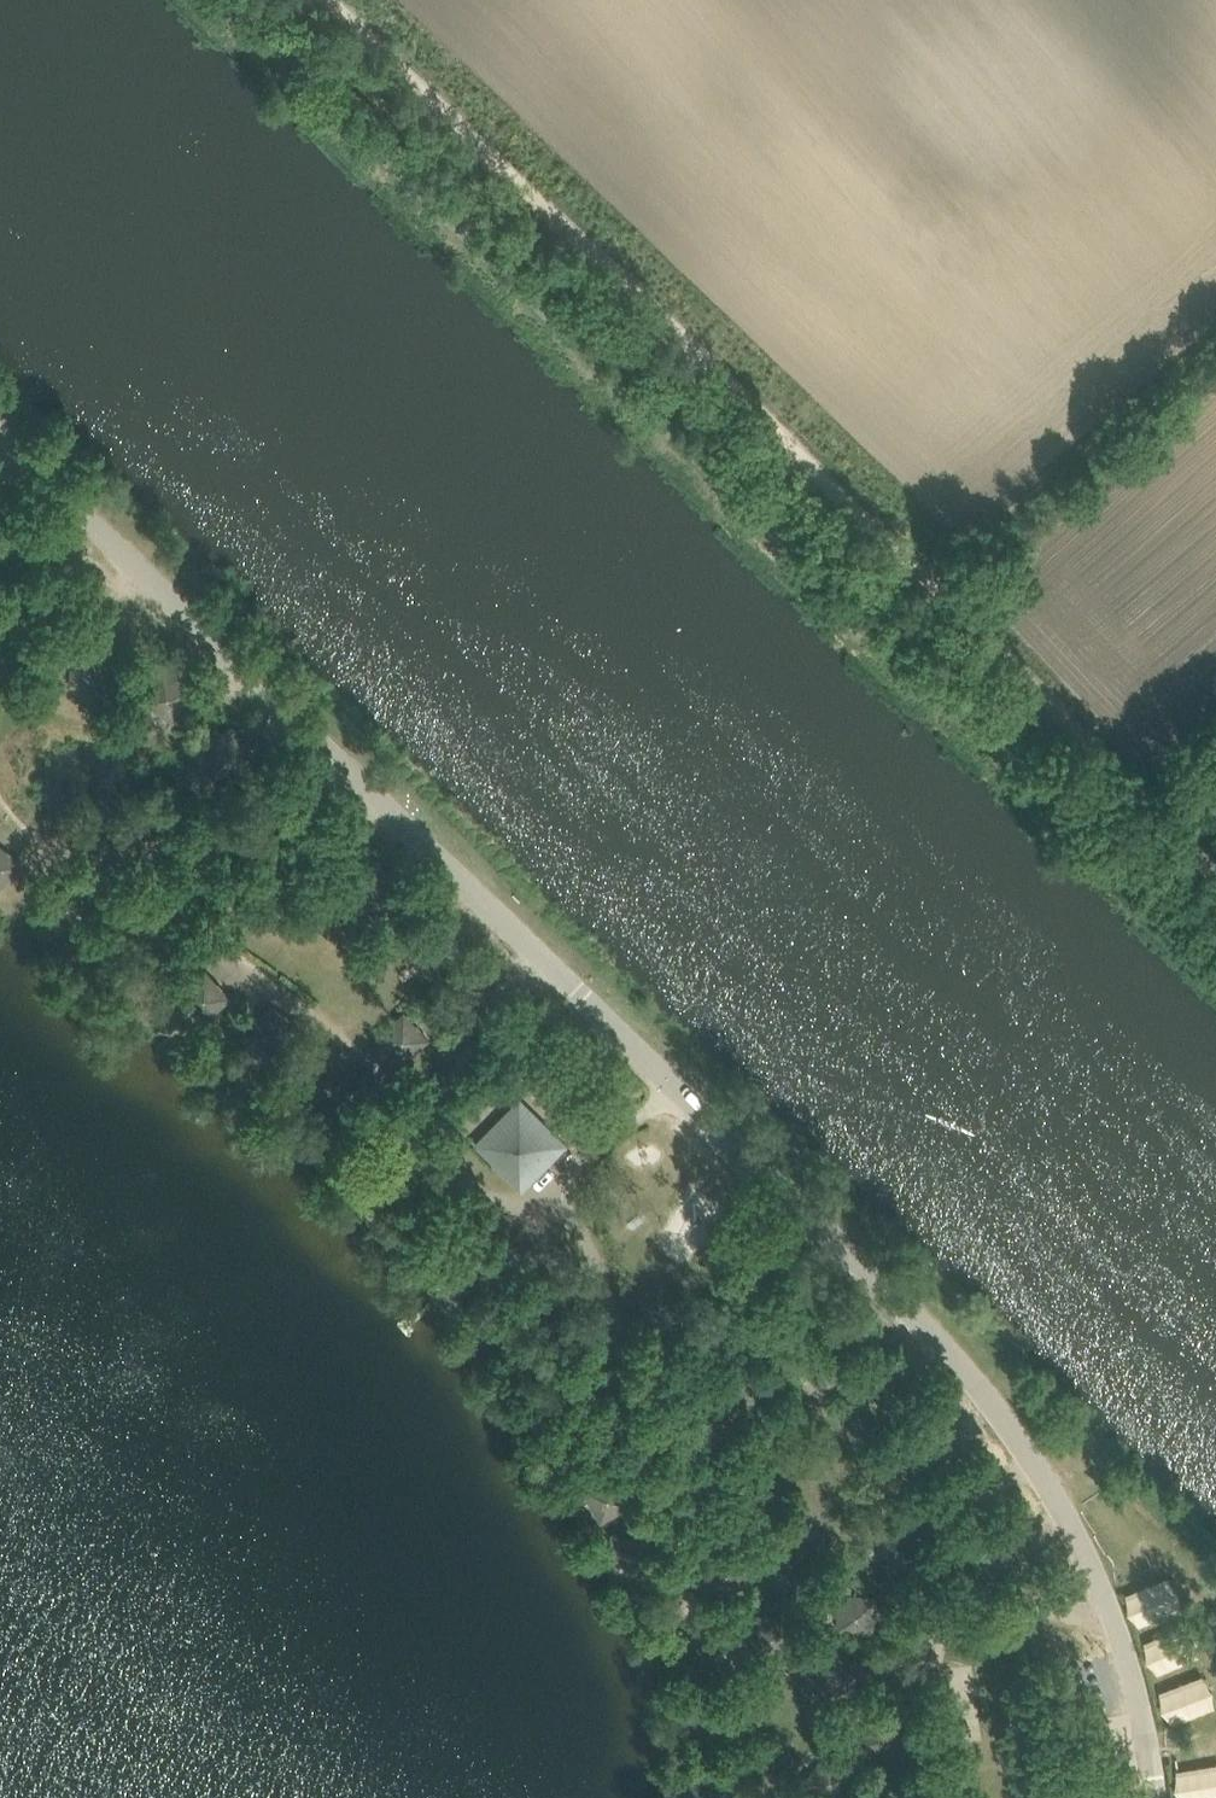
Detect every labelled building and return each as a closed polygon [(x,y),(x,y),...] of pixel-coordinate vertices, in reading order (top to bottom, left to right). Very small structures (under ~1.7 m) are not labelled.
[(74,649),(70,683),(105,687),(109,653),(74,649)] [(163,671),(144,700),(173,719),(192,690),(163,671)] [(234,726),(203,742),(218,773),(249,758),(234,726)] [(23,863),(0,842),(0,888),(23,863)] [(205,969),(178,996),(204,1023),(232,996),(205,969)] [(268,1001),(247,1033),(279,1055),(301,1024),(268,1001)] [(404,1013),(379,1036),(402,1062),(428,1039),(404,1013)] [(520,1098),(477,1142),(524,1188),(567,1144),(520,1098)] [(439,1266),(432,1271),(437,1277),(444,1272),(439,1266)] [(521,1282),(515,1288),(520,1294),(526,1288),(521,1282)] [(828,1344),(803,1369),(827,1394),(852,1369),(828,1344)] [(751,1360),(715,1372),(727,1408),(763,1396),(751,1360)] [(615,1469),(582,1488),(600,1521),(633,1502),(615,1469)] [(644,1522),(611,1541),(630,1576),(664,1557),(644,1522)] [(912,1524),(878,1529),(883,1564),(918,1559),(912,1524)] [(1009,1535),(977,1547),(988,1579),(1021,1567),(1009,1535)] [(740,1546),(704,1556),(715,1593),(751,1583),(740,1546)] [(839,1591),(835,1628),(873,1632),(877,1595),(839,1591)] [(753,1613),(750,1650),(790,1653),(793,1616),(753,1613)] [(819,1653),(817,1690),(855,1692),(857,1655),(819,1653)] [(803,1781),(829,1797),(839,1797),(856,1771),(823,1750),(803,1781)]
